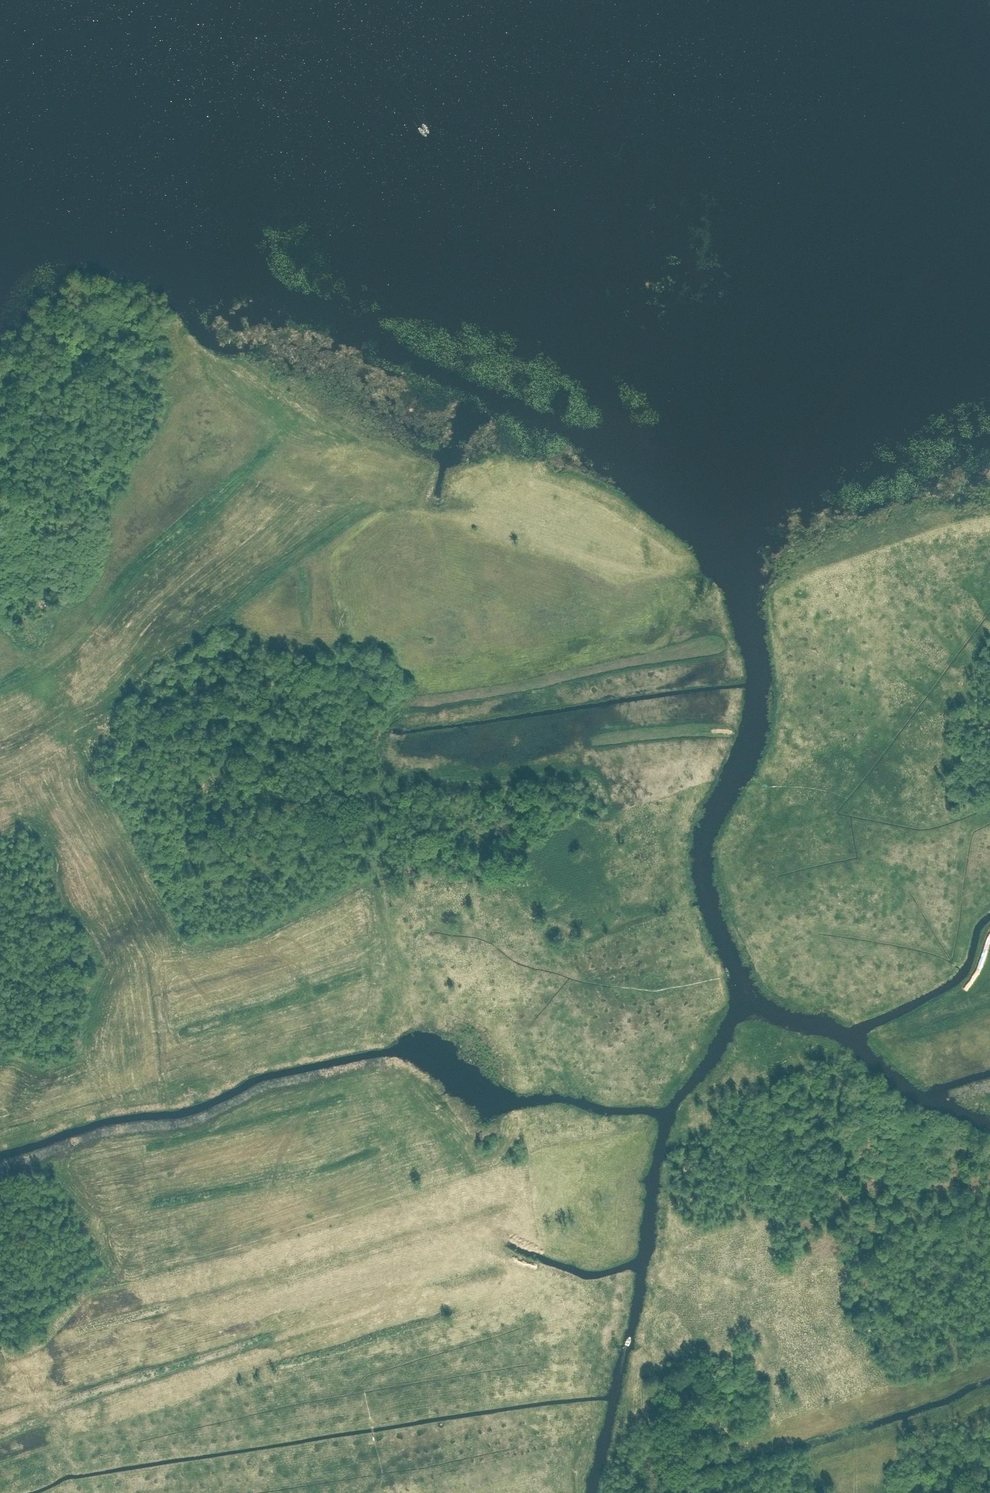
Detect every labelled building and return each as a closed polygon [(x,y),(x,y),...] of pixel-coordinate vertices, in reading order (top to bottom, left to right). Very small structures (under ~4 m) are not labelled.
[(424,495),(431,497),(436,477),(429,476),(424,495)]
